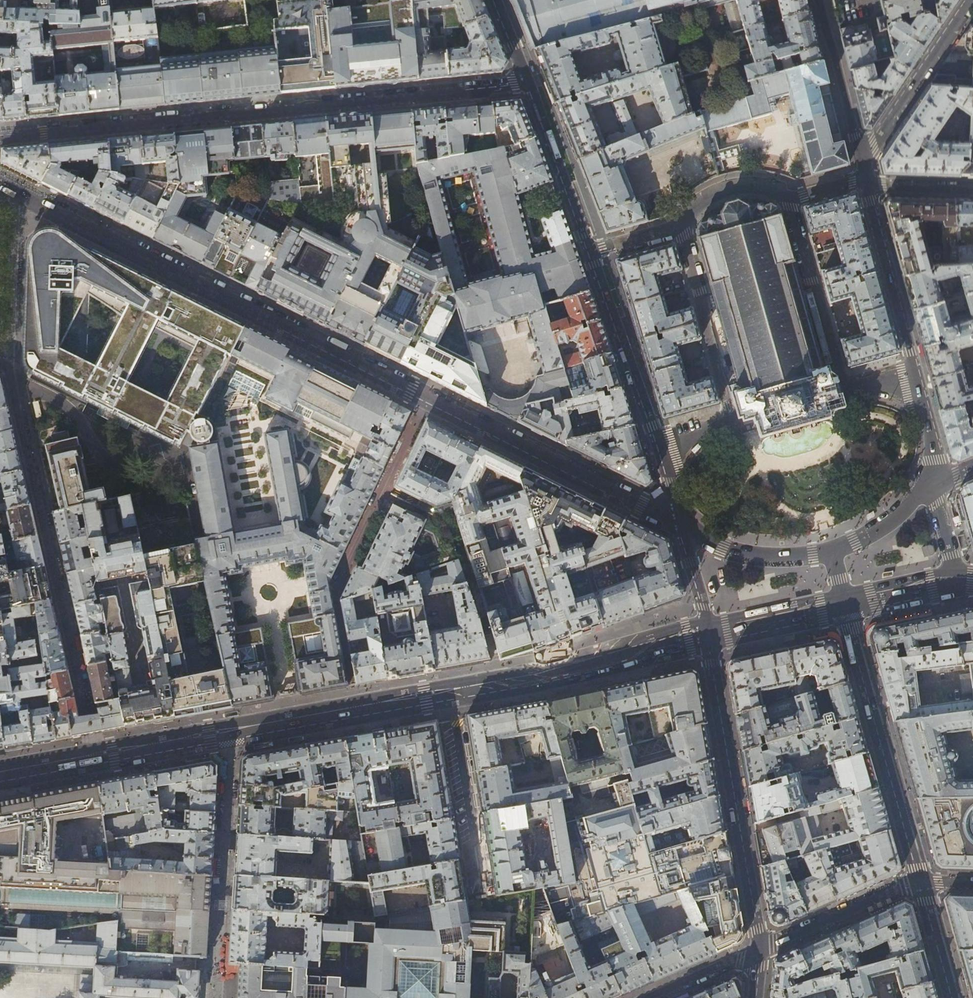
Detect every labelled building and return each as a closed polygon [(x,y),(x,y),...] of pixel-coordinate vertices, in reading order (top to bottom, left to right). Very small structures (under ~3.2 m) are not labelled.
[(13,24),(50,25),(58,26),(80,26),(78,12),(77,0),(39,0),(39,2),(34,2),(34,6),(38,6),(37,11),(6,10),(6,0),(0,0),(0,23),(13,24)] [(78,12),(109,9),(109,0),(77,0),(78,12)] [(133,10),(117,11),(117,10),(120,10),(118,0),(109,0),(109,9),(119,110),(138,108),(164,106),(160,67),(142,69),(142,63),(152,62),(151,46),(158,46),(154,10),(152,0),(132,0),(133,10)] [(154,10),(196,4),(195,0),(152,0),(154,10)] [(279,21),(273,22),(274,32),(307,28),(311,60),(277,63),(281,94),(307,91),(335,89),(327,13),(333,12),(332,0),(314,0),(285,3),(284,0),(276,0),(279,21)] [(395,2),(333,12),(327,13),(335,89),(336,89),(337,89),(339,88),(339,89),(341,89),(341,88),(344,88),(351,88),(351,87),(354,87),(357,87),(364,86),(367,86),(371,85),(371,86),(375,85),(377,85),(379,84),(379,85),(382,85),(382,84),(387,84),(390,84),(390,83),(396,83),(399,83),(399,82),(403,82),(403,83),(409,82),(409,81),(412,81),(412,82),(418,81),(434,79),(449,78),(447,52),(445,38),(430,39),(429,31),(413,33),(410,0),(409,0),(395,2)] [(481,0),(410,0),(413,33),(429,31),(428,18),(444,17),(445,30),(452,29),(464,28),(488,18),(481,1),(481,0)] [(520,16),(534,51),(661,18),(673,15),(674,17),(698,10),(695,0),(514,0),(520,16)] [(698,10),(724,3),(735,0),(695,0),(698,10)] [(724,3),(733,33),(744,30),(745,30),(745,31),(764,25),(759,3),(769,0),(735,0),(724,3)] [(783,20),(810,13),(807,0),(778,0),(783,20)] [(885,16),(877,17),(879,29),(888,27),(887,24),(886,20),(888,20),(900,17),(916,12),(937,8),(935,0),(881,0),(885,16)] [(940,25),(955,2),(956,0),(935,0),(937,8),(940,25)] [(890,21),(926,45),(935,32),(940,25),(937,8),(916,12),(909,23),(900,17),(888,20),(890,21)] [(109,9),(78,12),(80,26),(58,26),(58,33),(51,33),(52,50),(108,44),(111,73),(87,76),(87,70),(83,66),(78,67),(75,71),(75,77),(55,79),(56,84),(59,116),(74,114),(119,110),(109,9)] [(755,67),(745,69),(749,83),(822,63),(815,31),(810,13),(783,20),(789,44),(771,49),(764,25),(745,31),(745,30),(744,30),(755,67)] [(488,18),(464,28),(470,44),(467,50),(447,52),(449,78),(471,75),(502,72),(507,64),(498,43),(488,18)] [(555,105),(665,69),(653,26),(662,24),(661,18),(534,51),(543,75),(555,105)] [(894,56),(911,67),(919,56),(926,45),(890,21),(887,24),(888,27),(889,32),(899,38),(893,47),(894,56)] [(13,24),(0,23),(0,35),(13,35),(13,24)] [(853,25),(840,28),(848,61),(849,68),(873,62),(873,59),(876,58),(875,52),(876,52),(874,45),(873,45),(869,28),(868,29),(867,23),(853,26),(853,25)] [(51,33),(50,25),(13,24),(13,35),(13,50),(13,61),(19,61),(21,64),(27,119),(39,118),(59,116),(56,84),(35,86),(33,63),(53,62),(52,50),(51,33)] [(970,24),(964,34),(951,52),(972,53),(972,24),(970,24)] [(276,48),(159,59),(160,67),(164,106),(180,104),(221,100),(260,96),(281,94),(277,63),(276,48)] [(1,61),(13,61),(13,50),(0,50),(0,61),(1,61)] [(951,52),(944,62),(943,64),(957,61),(957,59),(972,60),(972,78),(956,77),(956,75),(937,74),(930,83),(972,86),(972,53),(951,52)] [(882,90),(894,92),(903,80),(911,67),(894,56),(878,60),(879,64),(884,62),(885,64),(887,66),(880,76),(877,77),(873,62),(849,68),(850,70),(854,85),(873,89),(882,90)] [(681,78),(707,70),(704,59),(701,58),(665,69),(555,105),(569,140),(577,161),(639,136),(624,98),(649,90),(664,126),(692,115),(681,78)] [(19,61),(13,61),(1,61),(1,75),(3,75),(3,72),(10,71),(12,73),(14,93),(11,96),(10,84),(8,82),(5,82),(4,80),(1,80),(1,84),(4,121),(17,120),(27,119),(21,64),(19,61)] [(705,129),(718,176),(723,175),(725,174),(721,162),(741,156),(738,145),(718,151),(712,131),(771,114),(767,101),(791,94),(812,176),(848,166),(842,144),(839,131),(828,89),(828,85),(822,63),(749,83),(753,97),(746,99),(700,112),(702,118),(705,129)] [(742,85),(746,99),(753,97),(749,83),(743,85),(742,85)] [(972,91),(972,86),(930,83),(922,95),(906,118),(879,158),(882,171),(928,173),(959,174),(959,170),(968,161),(969,157),(962,157),(962,152),(969,152),(970,141),(933,137),(955,104),(971,115),(972,91)] [(857,100),(863,126),(871,127),(879,116),(885,107),(894,92),(882,90),(880,95),(873,94),(873,89),(854,85),(857,100)] [(971,115),(970,141),(969,152),(969,157),(968,161),(959,170),(959,174),(972,174),(972,91),(971,115)] [(491,103),(494,126),(500,126),(504,137),(509,135),(513,144),(509,143),(501,145),(499,139),(496,139),(498,149),(504,148),(516,195),(552,182),(527,116),(521,100),(507,102),(491,103)] [(494,126),(491,103),(474,105),(459,107),(444,108),(445,122),(451,121),(450,122),(450,125),(445,126),(448,159),(460,156),(458,136),(495,133),(494,126)] [(428,110),(391,113),(400,149),(415,148),(417,165),(427,163),(424,138),(436,137),(438,161),(448,159),(445,126),(445,122),(444,108),(428,110)] [(377,166),(375,151),(400,149),(391,113),(348,117),(326,120),(333,197),(351,195),(352,203),(352,209),(353,212),(354,212),(378,179),(377,166)] [(693,115),(692,115),(664,126),(639,136),(577,161),(592,198),(606,234),(626,228),(647,222),(642,206),(641,205),(639,203),(637,203),(635,203),(622,169),(623,168),(625,166),(625,164),(625,162),(649,153),(649,152),(705,129),(702,118),(696,120),(693,115)] [(309,121),(292,123),(295,155),(298,180),(300,204),(334,209),(333,197),(331,171),(326,120),(309,121)] [(277,124),(262,126),(265,158),(271,157),(272,163),(287,161),(287,156),(295,155),(292,123),(277,124)] [(247,127),(232,129),(235,161),(241,160),(242,166),(244,168),(257,167),(259,165),(258,159),(265,158),(262,126),(247,127)] [(179,185),(152,239),(157,242),(202,264),(225,218),(216,214),(205,234),(176,219),(187,200),(204,198),(202,179),(236,175),(235,161),(232,129),(218,130),(190,133),(174,134),(176,150),(177,159),(179,185)] [(158,136),(141,138),(145,175),(149,175),(148,164),(166,163),(168,184),(179,185),(177,159),(170,159),(170,157),(174,156),(175,155),(176,153),(175,152),(175,151),(176,150),(174,134),(158,136)] [(122,139),(109,141),(112,175),(121,176),(120,166),(136,165),(137,179),(145,180),(145,175),(141,138),(125,139),(122,139)] [(78,144),(49,147),(51,165),(81,170),(111,175),(112,175),(109,141),(78,144)] [(42,184),(51,165),(49,147),(26,149),(3,151),(2,164),(13,169),(39,182),(42,184)] [(546,313),(544,307),(591,292),(586,278),(572,239),(561,208),(539,216),(540,217),(552,252),(533,257),(516,195),(504,148),(498,149),(460,156),(448,159),(438,161),(427,163),(417,165),(433,224),(437,235),(447,269),(454,296),(457,305),(465,334),(481,329),(481,332),(483,331),(511,323),(511,324),(513,323),(513,321),(528,317),(535,340),(534,341),(535,341),(534,342),(534,343),(536,350),(536,351),(537,351),(537,352),(538,352),(544,375),(537,377),(536,381),(534,386),(532,391),(530,393),(525,397),(520,399),(515,401),(509,401),(503,400),(498,398),(494,394),(490,390),(481,392),(486,407),(503,415),(518,423),(523,413),(527,412),(526,406),(552,400),(554,406),(573,402),(560,358),(556,346),(550,326),(546,313)] [(3,151),(0,151),(0,166),(16,174),(16,173),(28,179),(38,184),(39,182),(13,169),(2,164),(3,151)] [(68,197),(81,170),(51,165),(42,184),(55,190),(68,197)] [(82,204),(94,210),(111,175),(81,170),(68,197),(79,202),(82,204)] [(145,180),(137,179),(121,176),(112,175),(111,175),(94,210),(108,217),(114,220),(122,224),(123,225),(145,180)] [(386,178),(378,179),(354,212),(352,214),(347,219),(344,224),(343,226),(341,231),(341,239),(337,241),(322,232),(285,306),(300,313),(330,329),(373,235),(383,229),(387,231),(392,228),(386,178)] [(168,184),(145,180),(123,225),(138,232),(152,239),(179,185),(168,184)] [(267,183),(269,199),(300,204),(298,180),(267,183)] [(269,199),(238,194),(225,218),(202,264),(217,272),(229,278),(259,219),(253,217),(253,214),(250,213),(247,213),(243,211),(243,209),(246,203),(248,202),(252,204),(253,206),(256,208),(258,207),(263,210),(269,199)] [(837,248),(868,239),(863,218),(856,194),(830,202),(803,209),(810,234),(831,229),(835,243),(823,246),(824,252),(837,248)] [(957,223),(955,199),(921,198),(888,196),(884,202),(893,237),(903,273),(933,265),(924,234),(920,219),(923,220),(928,219),(929,220),(931,220),(939,221),(940,222),(941,223),(943,223),(957,223)] [(300,204),(269,199),(263,210),(259,219),(229,278),(243,285),(256,291),(293,217),(300,204)] [(955,199),(957,223),(972,223),(972,199),(955,199)] [(700,251),(701,251),(707,275),(707,277),(708,277),(710,284),(710,285),(710,286),(711,286),(742,398),(741,398),(742,400),(744,407),(745,408),(756,405),(756,407),(755,407),(757,412),(758,411),(758,413),(758,415),(759,415),(760,417),(761,421),(760,421),(761,424),(761,425),(762,429),(763,429),(763,430),(764,430),(764,431),(769,429),(770,429),(770,428),(775,427),(780,425),(781,427),(782,426),(782,427),(787,426),(787,425),(788,425),(787,423),(793,422),(798,420),(799,421),(800,421),(800,422),(805,420),(806,419),(806,418),(811,416),(815,415),(815,416),(817,415),(817,416),(822,414),(822,413),(823,413),(822,412),(823,412),(822,408),(821,408),(820,404),(819,405),(818,401),(818,398),(819,398),(818,397),(818,394),(817,390),(816,390),(816,388),(827,385),(827,384),(828,384),(825,374),(824,374),(817,350),(818,350),(817,348),(816,347),(817,347),(816,344),(816,345),(809,321),(810,321),(809,319),(808,318),(809,318),(808,315),(808,316),(801,292),(801,290),(800,290),(800,289),(800,288),(800,286),(799,286),(793,264),(794,264),(793,261),(792,261),(790,254),(791,253),(790,251),(789,252),(785,235),(783,228),(784,228),(783,226),(782,226),(780,219),(781,218),(781,217),(779,217),(777,211),(777,210),(776,209),(775,209),(771,206),(769,206),(763,208),(762,206),(761,205),(758,206),(757,206),(757,205),(756,205),(756,206),(748,208),(746,207),(738,202),(736,202),(727,205),(726,204),(725,205),(725,206),(721,214),(720,216),(711,218),(711,219),(709,219),(707,220),(707,221),(707,223),(701,225),(700,224),(699,226),(697,231),(696,231),(696,233),(697,233),(698,240),(697,240),(698,242),(698,241),(700,249),(700,251)] [(285,306),(322,232),(293,217),(256,291),(271,299),(285,306)] [(427,223),(424,229),(416,244),(365,346),(376,352),(400,364),(435,293),(444,297),(454,296),(447,269),(437,235),(433,224),(427,223)] [(958,245),(957,223),(943,223),(944,226),(930,226),(927,229),(929,233),(924,234),(933,265),(938,264),(960,262),(958,245)] [(365,346),(416,244),(387,231),(383,229),(373,235),(330,329),(345,336),(365,346)] [(60,234),(51,232),(43,233),(39,235),(32,238),(26,244),(24,251),(25,265),(25,273),(28,301),(27,333),(26,358),(26,362),(26,366),(27,368),(30,370),(32,372),(181,446),(188,433),(190,434),(190,447),(210,443),(210,441),(212,438),(213,435),(213,433),(212,429),(210,426),(208,424),(205,422),(201,421),(197,422),(194,420),(197,415),(198,416),(228,357),(230,358),(245,328),(232,321),(200,305),(162,286),(129,269),(103,256),(92,251),(77,244),(60,234)] [(862,278),(878,274),(873,257),(868,239),(837,248),(842,268),(838,269),(837,267),(827,270),(827,272),(821,273),(825,288),(856,280),(854,274),(859,273),(860,278),(862,278)] [(958,245),(960,262),(972,261),(972,244),(958,245)] [(629,306),(662,297),(657,278),(681,271),(679,265),(673,246),(645,254),(616,262),(622,284),(629,306)] [(960,262),(938,264),(933,265),(903,273),(907,289),(912,306),(942,298),(936,278),(957,272),(960,274),(965,292),(972,289),(972,261),(960,262)] [(856,317),(887,309),(882,289),(878,274),(862,278),(864,284),(859,285),(858,280),(856,280),(825,288),(830,304),(851,298),(856,317)] [(965,292),(964,292),(971,317),(950,323),(943,298),(942,298),(912,306),(917,324),(922,343),(937,339),(942,338),(972,330),(972,289),(965,292)] [(573,402),(554,406),(552,400),(526,406),(527,412),(523,413),(518,423),(540,434),(566,446),(566,447),(591,460),(626,477),(645,487),(651,482),(648,471),(644,460),(644,459),(640,447),(639,442),(636,431),(629,407),(618,371),(613,354),(606,335),(595,305),(591,292),(544,307),(546,313),(562,308),(564,313),(567,312),(570,320),(550,326),(556,346),(572,341),(577,344),(579,352),(560,358),(573,402)] [(444,297),(435,293),(400,364),(434,381),(462,395),(486,407),(481,392),(465,334),(457,305),(454,296),(444,297)] [(662,297),(629,306),(634,323),(639,341),(654,337),(651,327),(654,327),(657,336),(660,335),(696,325),(691,309),(668,316),(662,297)] [(893,330),(887,309),(856,317),(862,337),(840,342),(848,368),(899,353),(893,330)] [(644,356),(650,375),(681,366),(676,347),(700,340),(696,325),(660,335),(662,341),(657,343),(655,336),(654,337),(639,341),(644,356)] [(246,328),(230,358),(232,358),(233,356),(276,378),(266,398),(294,413),(299,403),(315,412),(311,421),(351,442),(356,432),(372,441),(376,433),(379,427),(392,402),(336,373),(301,356),(265,338),(246,328)] [(942,338),(943,343),(938,344),(937,339),(922,343),(926,359),(930,375),(962,366),(957,348),(959,346),(972,342),(972,330),(942,338)] [(656,395),(663,420),(718,404),(713,385),(710,376),(700,379),(701,381),(687,385),(681,366),(650,375),(656,395)] [(962,366),(930,375),(934,390),(945,430),(952,453),(958,457),(967,453),(972,451),(972,450),(972,416),(971,416),(972,424),(968,425),(961,397),(972,394),(972,383),(967,385),(962,366)] [(9,409),(5,394),(2,379),(0,379),(0,410),(9,409)] [(405,408),(392,402),(379,427),(384,429),(380,435),(376,433),(372,441),(369,447),(363,458),(384,468),(395,446),(412,411),(405,408)] [(0,410),(0,435),(14,431),(11,419),(9,409),(0,410)] [(253,470),(245,413),(230,415),(237,472),(253,470)] [(433,478),(442,458),(455,433),(440,426),(427,419),(392,494),(418,508),(433,478)] [(292,638),(302,695),(307,694),(310,693),(313,693),(325,691),(348,686),(328,584),(373,492),(384,468),(363,458),(369,447),(362,444),(357,453),(360,454),(359,455),(357,454),(349,469),(355,472),(349,485),(340,481),(326,512),(334,516),(328,528),(322,525),(317,535),(316,536),(314,536),(301,529),(299,520),(305,519),(304,515),(307,515),(303,492),(300,493),(299,486),(303,486),(306,485),(307,484),(310,481),(311,479),(312,476),(312,473),(312,471),(311,469),(309,466),(308,464),(305,462),(303,462),(300,461),(295,462),(294,456),(297,455),(293,432),(289,433),(289,429),(264,433),(281,525),(271,527),(270,523),(243,528),(244,532),(234,534),(218,444),(211,445),(210,443),(190,447),(190,449),(192,449),(206,537),(195,539),(201,566),(214,620),(234,707),(255,703),(275,700),(269,667),(268,667),(264,643),(265,643),(261,628),(236,633),(225,576),(242,572),(242,568),(287,559),(288,564),(305,561),(315,618),(289,623),(292,638)] [(0,435),(0,476),(23,471),(21,461),(16,442),(14,431),(0,435)] [(476,444),(455,433),(442,458),(458,466),(448,486),(433,478),(418,508),(429,514),(435,517),(445,514),(455,511),(452,503),(481,446),(476,444)] [(48,451),(58,493),(62,511),(82,506),(106,501),(104,489),(91,492),(78,439),(47,446),(48,451)] [(504,458),(481,446),(452,503),(455,511),(466,547),(498,537),(487,505),(488,505),(487,500),(488,500),(485,490),(487,483),(504,478),(521,488),(523,487),(522,484),(520,477),(524,468),(504,458)] [(528,497),(526,498),(553,582),(556,592),(563,614),(566,624),(571,639),(586,634),(603,627),(592,594),(589,585),(571,591),(566,576),(585,570),(582,560),(577,545),(560,550),(557,541),(558,533),(574,525),(593,534),(606,509),(596,504),(559,485),(524,468),(520,477),(522,484),(525,483),(528,485),(528,486),(532,488),(528,497)] [(0,476),(0,483),(2,482),(2,485),(0,486),(0,488),(3,488),(3,491),(0,492),(0,511),(31,505),(27,490),(23,471),(0,476)] [(645,487),(626,477),(624,479),(645,489),(646,487),(645,487)] [(963,497),(968,515),(970,521),(972,528),(972,533),(972,487),(966,490),(963,497)] [(525,493),(488,505),(487,505),(498,537),(511,580),(523,618),(534,653),(553,645),(571,639),(566,624),(560,625),(557,616),(563,614),(556,592),(551,593),(548,583),(553,582),(526,498),(525,493)] [(96,552),(97,552),(99,552),(99,556),(93,557),(95,568),(97,580),(146,571),(138,528),(131,495),(106,501),(82,506),(89,537),(91,551),(94,550),(94,551),(96,552)] [(458,561),(461,560),(455,546),(445,514),(435,517),(429,514),(426,521),(387,502),(382,513),(388,516),(362,570),(379,578),(387,582),(388,586),(404,580),(408,579),(400,575),(405,565),(411,567),(414,577),(418,575),(458,561)] [(0,511),(0,526),(3,544),(37,536),(34,520),(31,505),(0,511)] [(89,537),(82,506),(62,511),(53,513),(57,529),(60,544),(89,537)] [(636,593),(632,579),(616,584),(608,561),(625,555),(622,547),(620,539),(618,534),(619,532),(626,519),(616,514),(606,509),(593,534),(589,542),(577,545),(582,560),(585,570),(589,585),(592,594),(603,627),(623,620),(642,613),(638,598),(636,593)] [(172,698),(174,704),(172,705),(175,718),(201,713),(234,707),(218,637),(214,620),(201,566),(195,539),(190,518),(138,528),(146,571),(148,580),(156,619),(171,691),(172,698)] [(626,519),(619,532),(626,536),(624,538),(620,539),(622,547),(625,555),(626,557),(645,551),(647,557),(646,558),(644,559),(643,561),(642,564),(643,567),(645,569),(648,570),(649,570),(655,568),(656,572),(637,578),(634,569),(630,571),(632,579),(636,593),(643,591),(644,596),(638,598),(642,613),(665,605),(679,599),(683,589),(680,580),(676,565),(669,541),(648,530),(626,519)] [(37,536),(3,544),(3,545),(5,556),(6,560),(7,566),(9,574),(44,567),(41,551),(37,536)] [(91,551),(89,537),(60,544),(64,560),(67,574),(95,568),(93,557),(91,551)] [(511,580),(498,537),(466,547),(479,590),(511,580)] [(478,618),(458,561),(418,575),(422,597),(453,591),(459,628),(429,633),(436,670),(464,665),(490,661),(489,659),(483,634),(478,618)] [(5,643),(1,611),(35,603),(52,600),(48,582),(44,567),(9,574),(7,566),(0,568),(0,644),(5,643)] [(379,578),(362,570),(356,567),(351,578),(340,601),(348,642),(368,639),(370,651),(351,655),(357,685),(371,682),(388,679),(383,649),(377,616),(365,618),(365,621),(357,622),(353,601),(374,597),(373,591),(374,591),(373,590),(379,578)] [(97,580),(95,568),(67,574),(70,589),(74,605),(101,599),(100,590),(97,580)] [(412,644),(410,642),(407,642),(405,643),(404,645),(383,649),(388,679),(393,678),(436,670),(429,633),(422,597),(418,575),(414,577),(408,579),(404,580),(407,593),(384,597),(382,588),(374,591),(373,591),(374,597),(377,614),(387,612),(390,633),(395,636),(397,638),(416,635),(418,643),(412,644)] [(100,590),(101,599),(105,623),(107,630),(108,636),(112,661),(117,685),(118,693),(119,699),(126,726),(149,722),(175,718),(172,705),(174,704),(172,698),(167,699),(166,695),(167,694),(168,693),(169,691),(171,691),(156,619),(148,580),(129,584),(137,625),(143,628),(149,660),(151,660),(151,657),(153,657),(154,663),(152,664),(155,681),(147,682),(148,689),(143,690),(130,692),(129,688),(130,688),(132,685),(129,668),(130,668),(124,633),(127,628),(118,586),(100,590)] [(105,623),(101,599),(74,605),(77,619),(81,636),(101,631),(99,624),(105,623)] [(52,600),(35,603),(37,615),(40,635),(59,632),(56,616),(52,600)] [(14,620),(37,615),(35,603),(1,611),(5,643),(9,672),(12,695),(12,701),(13,704),(26,701),(33,743),(45,741),(56,739),(51,703),(47,683),(46,676),(45,665),(39,666),(35,641),(17,644),(16,636),(20,636),(20,635),(22,634),(21,628),(19,629),(18,627),(15,628),(14,620)] [(484,609),(486,613),(486,616),(491,632),(499,659),(516,656),(534,653),(523,618),(509,623),(505,611),(503,606),(502,605),(501,604),(498,605),(484,609)] [(871,639),(872,641),(874,644),(873,645),(876,655),(919,650),(918,643),(936,639),(938,647),(957,645),(956,636),(969,634),(971,643),(972,643),(972,609),(945,615),(933,618),(883,628),(883,629),(879,629),(876,630),(873,632),(871,636),(871,638),(871,639)] [(882,623),(883,628),(933,618),(931,612),(882,623)] [(486,616),(478,618),(483,634),(491,632),(486,616)] [(102,631),(101,631),(81,636),(85,652),(88,666),(112,661),(108,636),(101,638),(100,635),(103,635),(102,631)] [(59,632),(40,635),(45,665),(46,676),(51,675),(68,671),(65,655),(59,632)] [(825,641),(823,643),(822,642),(814,643),(809,644),(787,649),(798,697),(812,693),(826,689),(848,683),(842,661),(840,652),(838,651),(838,647),(838,646),(836,644),(833,641),(830,640),(828,641),(825,641)] [(9,672),(5,643),(0,644),(0,673),(9,672)] [(971,643),(957,645),(938,647),(919,650),(876,655),(884,687),(894,723),(972,713),(972,702),(968,703),(968,702),(964,702),(964,701),(921,706),(914,672),(931,670),(931,672),(954,669),(954,667),(969,665),(970,674),(969,674),(972,693),(972,700),(972,643),(971,643)] [(760,655),(734,660),(731,662),(729,664),(728,667),(728,670),(731,689),(735,715),(798,697),(787,649),(774,652),(760,655)] [(117,685),(112,661),(88,666),(92,683),(96,703),(119,699),(118,693),(113,694),(112,686),(117,685)] [(642,681),(649,711),(655,739),(665,736),(706,724),(702,699),(698,675),(696,672),(693,670),(691,670),(658,677),(642,681)] [(68,671),(51,675),(53,684),(50,684),(50,683),(49,683),(47,683),(51,703),(74,698),(68,671)] [(7,695),(12,695),(9,672),(0,673),(0,696),(7,695)] [(624,684),(601,689),(618,749),(631,745),(632,745),(625,717),(649,711),(642,681),(624,684)] [(799,735),(858,718),(852,698),(848,683),(826,689),(833,714),(831,715),(829,714),(822,716),(822,718),(819,719),(812,693),(798,697),(735,715),(738,732),(742,752),(760,746),(761,746),(758,737),(763,736),(765,745),(766,744),(799,735)] [(625,775),(618,749),(601,689),(572,696),(556,699),(580,785),(582,793),(584,793),(627,781),(625,775)] [(13,704),(12,701),(8,701),(7,695),(0,696),(0,706),(13,704)] [(74,698),(51,703),(56,739),(68,737),(93,732),(126,726),(119,699),(96,703),(99,715),(89,716),(79,718),(74,698)] [(546,701),(545,701),(561,757),(570,788),(580,785),(556,699),(551,700),(546,701)] [(33,743),(26,701),(13,704),(0,706),(0,715),(0,716),(5,748),(19,746),(33,743)] [(532,704),(512,707),(519,737),(526,763),(550,759),(561,757),(545,701),(532,704)] [(500,740),(519,737),(512,707),(497,710),(490,711),(483,713),(466,716),(472,749),(475,772),(504,767),(500,740)] [(894,723),(905,760),(916,800),(941,799),(941,794),(949,794),(950,799),(972,798),(972,781),(958,781),(953,762),(955,761),(956,758),(956,756),(956,754),(955,752),(952,751),(949,750),(947,751),(943,735),(947,734),(972,730),(972,713),(894,723)] [(858,718),(799,735),(804,755),(808,754),(808,751),(817,749),(818,748),(819,746),(819,744),(826,742),(829,751),(827,752),(826,754),(827,759),(823,760),(825,765),(831,764),(868,753),(863,736),(858,718)] [(384,731),(390,766),(410,763),(411,770),(411,771),(416,800),(396,804),(400,828),(427,823),(434,822),(453,819),(437,721),(409,726),(384,731)] [(710,743),(706,724),(665,736),(671,755),(637,765),(631,745),(618,749),(625,775),(630,774),(633,783),(713,760),(710,743)] [(364,734),(345,738),(352,781),(355,799),(357,813),(359,826),(361,827),(366,827),(367,834),(374,833),(400,828),(396,804),(375,807),(374,800),(373,800),(368,773),(371,770),(390,766),(384,731),(364,734)] [(799,735),(766,744),(768,751),(761,753),(760,746),(742,752),(744,768),(748,787),(767,782),(765,775),(773,773),(775,780),(797,773),(796,768),(791,769),(791,768),(791,766),(789,764),(787,764),(783,765),(781,755),(787,754),(787,755),(788,756),(789,756),(791,756),(799,754),(800,756),(804,755),(799,735)] [(323,742),(306,745),(314,788),(323,786),(325,786),(322,768),(335,766),(339,783),(352,781),(345,738),(323,742)] [(241,772),(241,786),(275,788),(275,784),(285,782),(284,774),(290,773),(292,779),(300,778),(301,783),(303,782),(304,789),(314,788),(306,745),(273,751),(247,755),(242,761),(241,772)] [(868,753),(831,764),(838,788),(836,788),(835,785),(831,786),(832,789),(815,794),(814,797),(815,800),(807,802),(805,799),(801,793),(800,787),(800,783),(800,779),(799,773),(797,773),(775,780),(776,785),(769,787),(767,782),(748,787),(751,803),(754,824),(756,824),(788,814),(878,788),(872,769),(868,753)] [(561,757),(550,759),(555,783),(515,791),(511,766),(504,767),(475,772),(479,791),(482,813),(566,799),(573,797),(570,788),(561,757)] [(651,804),(635,809),(638,820),(719,796),(716,777),(713,760),(633,783),(628,785),(631,796),(648,791),(651,804)] [(211,762),(187,766),(182,767),(154,772),(156,788),(217,776),(218,767),(212,762),(211,762)] [(809,782),(812,784),(823,781),(820,767),(806,771),(809,782)] [(123,778),(98,783),(102,813),(102,816),(135,810),(135,811),(134,812),(133,813),(132,814),(117,817),(117,818),(103,820),(106,841),(162,830),(159,810),(156,788),(154,772),(123,778)] [(217,776),(156,788),(159,810),(167,810),(175,811),(215,813),(216,797),(217,776)] [(355,799),(352,781),(339,783),(336,784),(337,789),(324,791),(323,786),(314,788),(304,789),(303,782),(301,783),(275,788),(241,786),(240,794),(239,805),(256,806),(257,801),(264,802),(264,807),(276,808),(281,808),(282,796),(286,796),(301,793),(307,794),(306,809),(338,812),(339,798),(355,799)] [(689,889),(733,876),(729,855),(725,832),(648,854),(638,820),(635,809),(631,796),(628,785),(627,781),(584,793),(585,797),(588,799),(614,792),(617,803),(614,803),(613,801),(597,805),(598,807),(577,814),(594,879),(542,888),(546,898),(548,904),(567,899),(573,922),(586,918),(620,908),(655,898),(689,889)] [(55,860),(56,821),(66,819),(85,816),(102,813),(98,783),(85,785),(79,786),(60,790),(53,791),(45,792),(34,794),(29,795),(44,891),(45,894),(114,898),(110,871),(109,863),(55,860)] [(881,798),(878,788),(788,814),(790,822),(757,831),(755,832),(758,845),(762,867),(783,861),(794,858),(802,856),(814,852),(847,843),(852,841),(858,840),(890,831),(887,819),(881,798)] [(29,795),(14,798),(12,798),(0,801),(0,889),(44,891),(29,795)] [(722,815),(719,796),(638,820),(648,854),(725,832),(722,815)] [(950,799),(941,799),(916,800),(926,835),(934,865),(940,869),(972,871),(972,830),(972,828),(972,826),(972,822),(972,818),(972,798),(950,799)] [(542,888),(594,879),(577,814),(569,816),(566,799),(482,813),(485,831),(493,876),(496,896),(542,888)] [(256,806),(239,805),(238,822),(238,835),(328,840),(331,840),(332,820),(341,821),(343,819),(343,812),(338,812),(306,809),(295,809),(294,820),(293,828),(294,828),(293,832),(290,831),(287,829),(281,828),(278,831),(275,830),(276,808),(264,807),(256,806)] [(167,810),(159,810),(162,830),(214,833),(215,822),(215,813),(175,811),(175,813),(176,816),(181,817),(181,824),(177,824),(177,822),(176,822),(174,821),(168,821),(167,810)] [(366,864),(368,876),(406,870),(401,837),(411,836),(412,840),(423,838),(422,834),(426,833),(431,865),(460,860),(456,836),(453,819),(434,822),(427,823),(400,828),(374,833),(379,862),(366,864)] [(213,856),(214,833),(162,830),(106,841),(109,863),(110,871),(211,877),(213,856)] [(863,889),(897,874),(900,867),(894,846),(890,831),(858,840),(861,851),(855,852),(852,841),(847,843),(814,852),(836,901),(863,889)] [(236,856),(235,876),(275,878),(277,851),(316,854),(316,843),(328,844),(328,840),(238,835),(236,856)] [(814,852),(802,856),(811,877),(799,883),(796,877),(791,879),(792,883),(806,914),(822,907),(836,901),(814,852)] [(794,858),(783,861),(786,869),(797,866),(794,858)] [(460,860),(431,865),(406,870),(368,876),(369,883),(375,916),(387,914),(383,891),(426,884),(430,907),(463,901),(467,901),(463,878),(460,860)] [(766,895),(771,920),(771,922),(773,923),(774,925),(777,925),(778,925),(780,925),(806,914),(792,883),(784,884),(783,875),(788,874),(786,869),(783,861),(762,867),(766,895)] [(211,877),(110,871),(114,898),(114,899),(115,907),(117,907),(133,908),(176,910),(184,910),(209,912),(209,906),(210,901),(210,892),(211,889),(211,888),(211,878),(211,877)] [(275,878),(235,876),(234,894),(233,909),(305,913),(313,914),(321,914),(327,915),(329,881),(275,878)] [(738,905),(733,876),(689,889),(707,931),(710,937),(717,953),(732,946),(732,945),(734,945),(736,944),(738,943),(739,942),(740,941),(742,938),(742,935),(742,931),(741,929),(742,928),(738,905)] [(7,901),(8,901),(46,903),(45,896),(45,894),(44,891),(0,889),(0,901),(7,901)] [(707,931),(689,889),(655,898),(659,908),(679,899),(688,919),(686,920),(687,924),(690,922),(691,926),(671,935),(685,967),(701,960),(717,953),(710,937),(705,939),(702,933),(707,931)] [(949,895),(944,901),(951,926),(958,951),(972,951),(972,896),(949,895)] [(533,903),(530,955),(528,992),(531,997),(534,997),(536,997),(584,997),(557,926),(548,904),(546,898),(533,903)] [(637,916),(659,908),(655,898),(620,908),(652,981),(668,975),(685,967),(671,935),(649,944),(648,941),(650,940),(648,937),(646,937),(637,916)] [(115,907),(46,903),(8,901),(7,901),(0,901),(0,926),(6,926),(7,926),(18,926),(20,927),(29,927),(42,928),(45,928),(46,928),(63,926),(69,925),(90,923),(98,922),(116,920),(117,907),(115,907)] [(463,901),(430,907),(432,932),(429,997),(458,997),(459,993),(463,901)] [(468,952),(504,953),(506,917),(469,916),(467,901),(463,901),(459,993),(458,997),(466,997),(468,952)] [(915,923),(911,906),(904,903),(885,911),(847,928),(827,937),(833,951),(840,948),(842,952),(835,955),(842,972),(848,969),(849,971),(858,969),(861,968),(855,954),(860,952),(861,953),(887,942),(890,954),(889,955),(888,955),(887,957),(886,958),(887,961),(923,951),(915,923)] [(208,930),(209,912),(184,910),(176,910),(133,908),(117,907),(116,920),(116,929),(136,930),(161,931),(175,932),(174,955),(177,955),(184,956),(195,956),(197,957),(200,957),(206,958),(207,939),(208,935),(208,930)] [(652,981),(620,908),(586,918),(594,935),(605,961),(620,995),(636,988),(652,981)] [(233,909),(232,936),(230,964),(240,965),(240,964),(290,967),(318,969),(320,922),(321,914),(313,914),(305,913),(233,909)] [(594,935),(586,918),(573,922),(580,941),(594,935)] [(100,997),(129,997),(198,997),(199,972),(178,970),(172,971),(171,982),(163,981),(164,974),(150,973),(149,980),(123,979),(123,976),(121,976),(121,979),(115,978),(116,968),(127,965),(128,960),(173,962),(173,960),(183,961),(184,956),(177,955),(174,955),(115,952),(115,937),(116,932),(116,929),(116,920),(98,922),(96,943),(55,941),(55,940),(71,937),(69,925),(63,926),(46,928),(45,928),(42,928),(29,927),(20,927),(19,939),(0,938),(0,969),(74,973),(72,997),(100,997)] [(337,969),(340,942),(347,942),(347,924),(320,922),(318,969),(318,971),(321,971),(321,969),(337,969)] [(374,923),(348,922),(347,924),(347,942),(370,944),(366,987),(344,986),(344,997),(371,997),(374,923)] [(432,932),(376,928),(376,923),(374,923),(371,997),(429,997),(432,932)] [(557,926),(584,997),(615,997),(620,995),(605,961),(598,964),(596,960),(586,964),(570,923),(557,926)] [(7,926),(6,926),(0,926),(0,936),(17,937),(18,926),(10,926),(7,926)] [(814,943),(797,950),(812,982),(843,973),(842,972),(835,955),(833,951),(827,937),(814,943)] [(781,991),(812,982),(797,950),(783,956),(775,960),(773,975),(772,990),(781,991)] [(887,961),(861,968),(858,969),(859,974),(844,978),(850,997),(875,997),(869,978),(895,972),(901,991),(932,982),(928,969),(927,965),(923,951),(887,961)] [(958,951),(966,979),(972,997),(972,951),(958,951)] [(530,955),(503,953),(502,977),(503,976),(506,974),(509,974),(511,974),(514,975),(515,977),(517,980),(517,981),(516,997),(528,997),(531,997),(528,992),(530,955)] [(289,996),(290,979),(290,967),(240,964),(240,965),(238,988),(238,997),(289,997),(289,996)] [(318,975),(305,974),(305,970),(318,971),(318,969),(290,967),(290,979),(289,996),(289,997),(317,997),(318,975)] [(816,997),(826,997),(824,991),(831,989),(835,991),(837,997),(850,997),(844,978),(843,973),(812,982),(816,997)] [(344,986),(340,985),(340,976),(318,975),(317,997),(344,997),(344,986)] [(738,997),(739,997),(741,997),(741,993),(741,983),(736,977),(731,979),(733,985),(735,989),(737,994),(738,997)] [(704,991),(707,997),(736,997),(738,997),(737,994),(735,989),(731,979),(717,985),(704,991)] [(500,980),(489,980),(488,997),(499,997),(500,980)] [(812,982),(781,991),(783,997),(816,997),(812,982)] [(901,991),(902,997),(937,997),(936,996),(932,982),(901,991)] [(772,990),(771,997),(783,997),(781,991),(772,990)]
